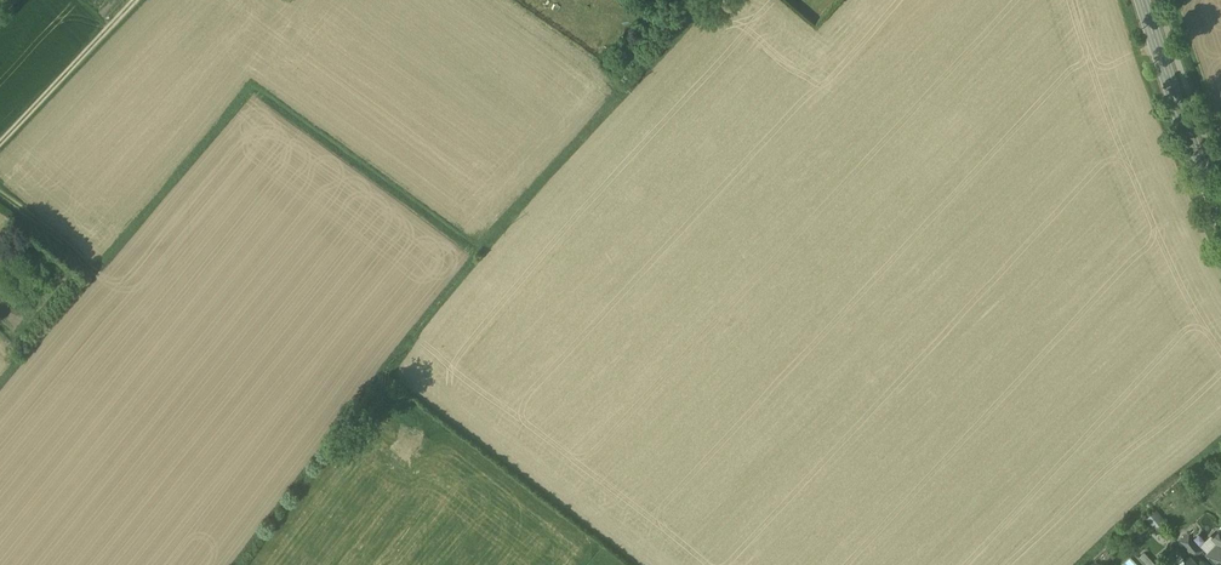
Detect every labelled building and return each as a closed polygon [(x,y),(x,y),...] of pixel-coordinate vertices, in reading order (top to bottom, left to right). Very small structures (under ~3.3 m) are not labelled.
[(1213,537),(1219,542),(1208,553),(1220,564),(1220,528),(1213,537)] [(1189,534),(1182,540),(1194,555),(1201,549),(1189,534)] [(1190,556),(1180,564),(1198,564),(1190,556)]
